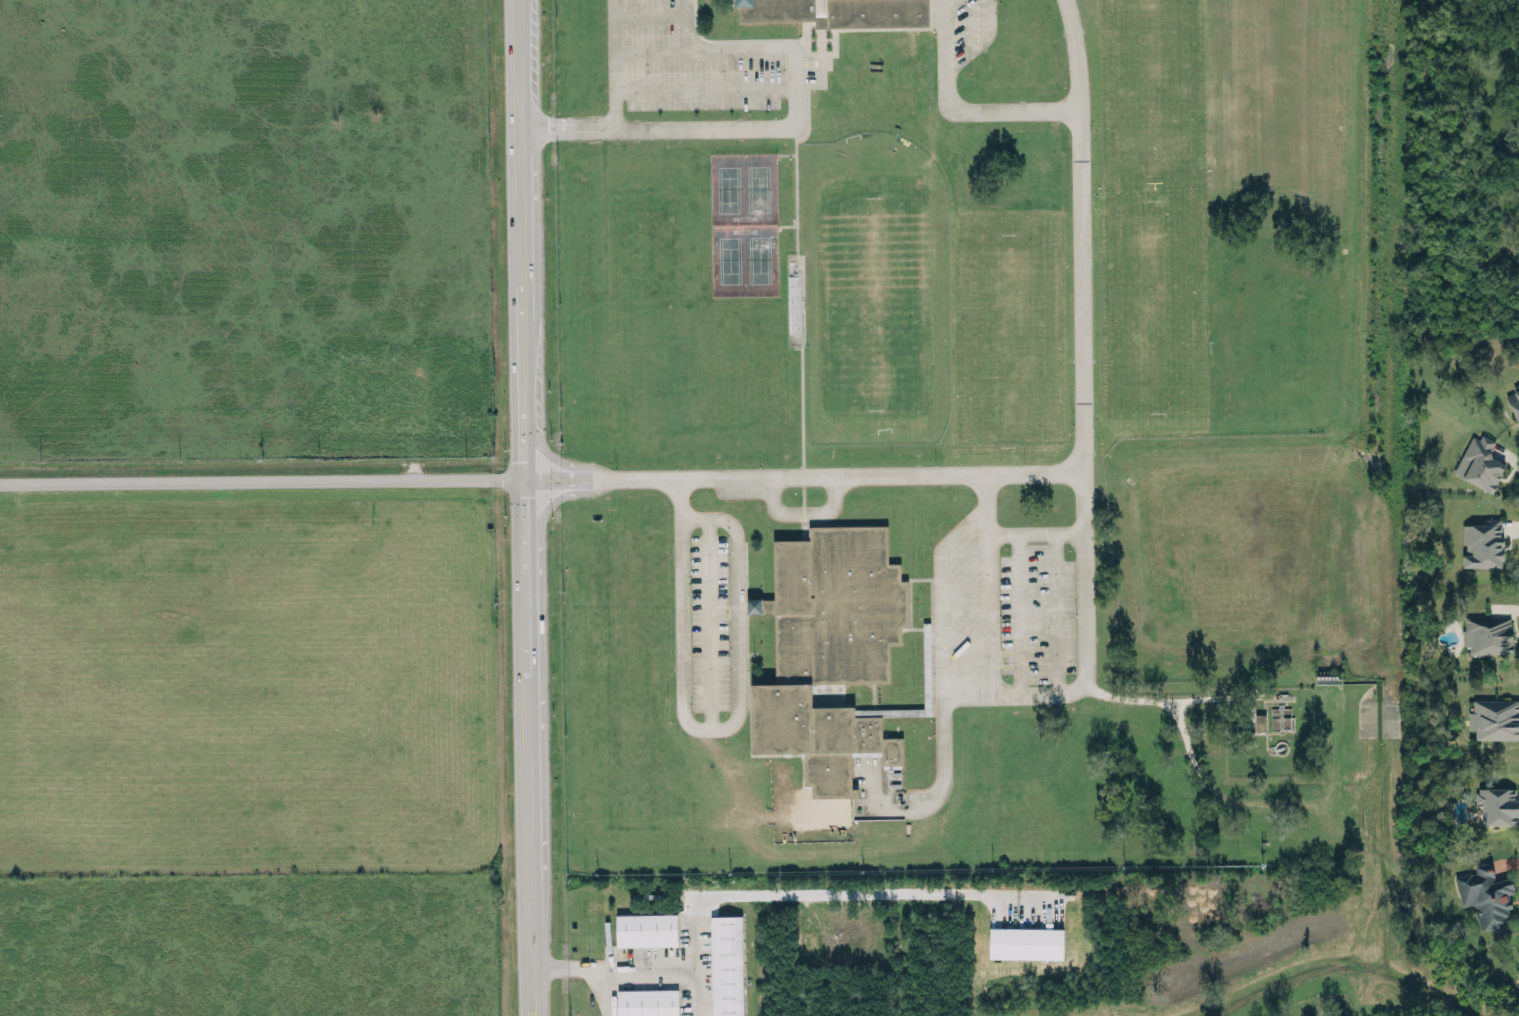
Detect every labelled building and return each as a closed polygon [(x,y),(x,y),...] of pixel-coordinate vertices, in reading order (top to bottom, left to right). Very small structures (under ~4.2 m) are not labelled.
[(928,24),(928,0),(735,0),(735,23),(928,24)] [(1512,386),(1514,390),(1505,395),(1518,425),(1518,382),(1512,386)] [(1449,471),(1470,433),(1478,438),(1482,432),(1494,439),(1486,454),(1505,465),(1489,494),(1449,471)] [(1503,565),(1502,521),(1463,522),(1464,554),(1462,555),(1462,566),(1503,565)] [(751,752),(806,752),(806,797),(853,797),(853,750),(881,750),(881,764),(903,764),(903,736),(883,736),(883,707),(812,706),(812,681),(889,682),(889,643),(901,643),(901,625),(908,625),(908,580),(900,580),(900,562),(887,562),(887,525),(808,524),(808,539),(773,539),(773,597),(747,597),(747,611),(775,611),(774,682),(751,682),(751,752)] [(1461,615),(1511,615),(1511,651),(1468,650),(1469,643),(1461,643),(1461,615)] [(1473,699),(1472,711),(1468,711),(1468,728),(1475,728),(1475,738),(1518,739),(1518,699),(1473,699)] [(1265,713),(1255,713),(1255,729),(1265,729),(1265,713)] [(1475,784),(1514,785),(1513,796),(1518,796),(1518,823),(1486,823),(1486,799),(1475,799),(1475,784)] [(1455,876),(1469,872),(1470,875),(1477,873),(1475,865),(1488,861),(1493,879),(1512,874),(1517,892),(1511,894),(1514,905),(1507,907),(1512,922),(1479,931),(1472,904),(1463,906),(1455,876)] [(616,913),(616,945),(677,945),(677,912),(616,913)] [(741,914),(743,1015),(712,1015),(709,915),(741,914)] [(678,987),(678,1015),(617,1015),(616,988),(678,987)]
